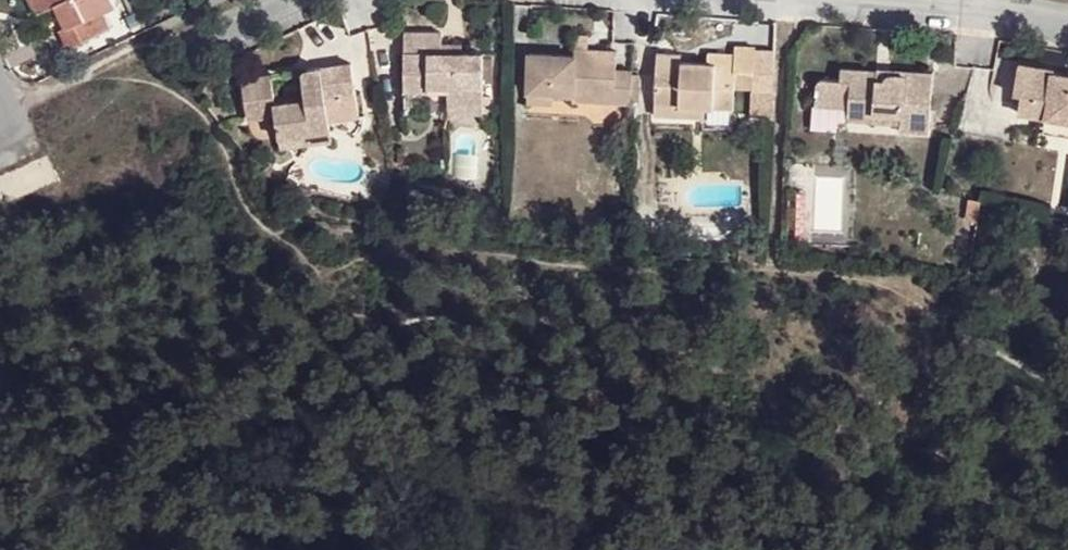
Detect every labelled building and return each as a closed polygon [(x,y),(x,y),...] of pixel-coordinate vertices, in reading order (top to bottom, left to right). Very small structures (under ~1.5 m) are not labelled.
[(38,17),(54,8),(64,30),(59,32),(68,50),(109,31),(102,15),(112,9),(108,0),(29,0),(38,17)] [(442,51),(442,43),(440,34),(404,34),(403,92),(427,92),(445,92),(445,104),(483,104),(483,50),(461,50),(442,51)] [(629,103),(630,69),(614,68),(616,49),(573,46),(572,54),(527,52),(526,91),(572,94),(571,101),(629,103)] [(733,110),(733,92),(732,91),(726,88),(732,65),(738,46),(733,46),(732,54),(705,53),(705,63),(680,62),(677,62),(669,71),(657,70),(655,105),(704,108),(733,110)] [(752,46),(738,46),(732,65),(732,82),(751,82),(752,46)] [(677,62),(680,62),(681,55),(658,54),(657,70),(669,71),(677,62)] [(1055,68),(1054,64),(1020,58),(1011,100),(1023,102),(1023,107),(1051,113),(1053,103),(1067,105),(1067,70),(1055,68)] [(276,113),(280,136),(329,129),(326,98),(355,93),(351,61),(302,68),(305,87),(274,90),(272,73),(242,76),(247,117),(276,113)] [(839,72),(839,81),(837,92),(847,93),(846,101),(846,117),(869,118),(869,127),(898,128),(899,136),(925,138),(930,76),(908,75),(907,80),(888,78),(887,84),(875,84),(876,74),(839,72)] [(876,72),(876,74),(875,84),(887,84),(888,78),(907,80),(908,75),(876,72)] [(837,92),(839,81),(818,80),(818,99),(846,101),(847,93),(837,92)] [(751,92),(751,82),(732,82),(732,91),(751,92)] [(427,92),(403,92),(402,114),(426,113),(427,92)] [(1051,113),(1050,126),(1067,129),(1067,105),(1053,103),(1051,113)] [(483,104),(445,104),(445,114),(483,113),(483,104)] [(704,108),(655,105),(655,116),(703,119),(704,108)] [(869,118),(846,117),(846,125),(869,127),(869,118)] [(329,129),(280,136),(281,145),(331,138),(329,129)]
